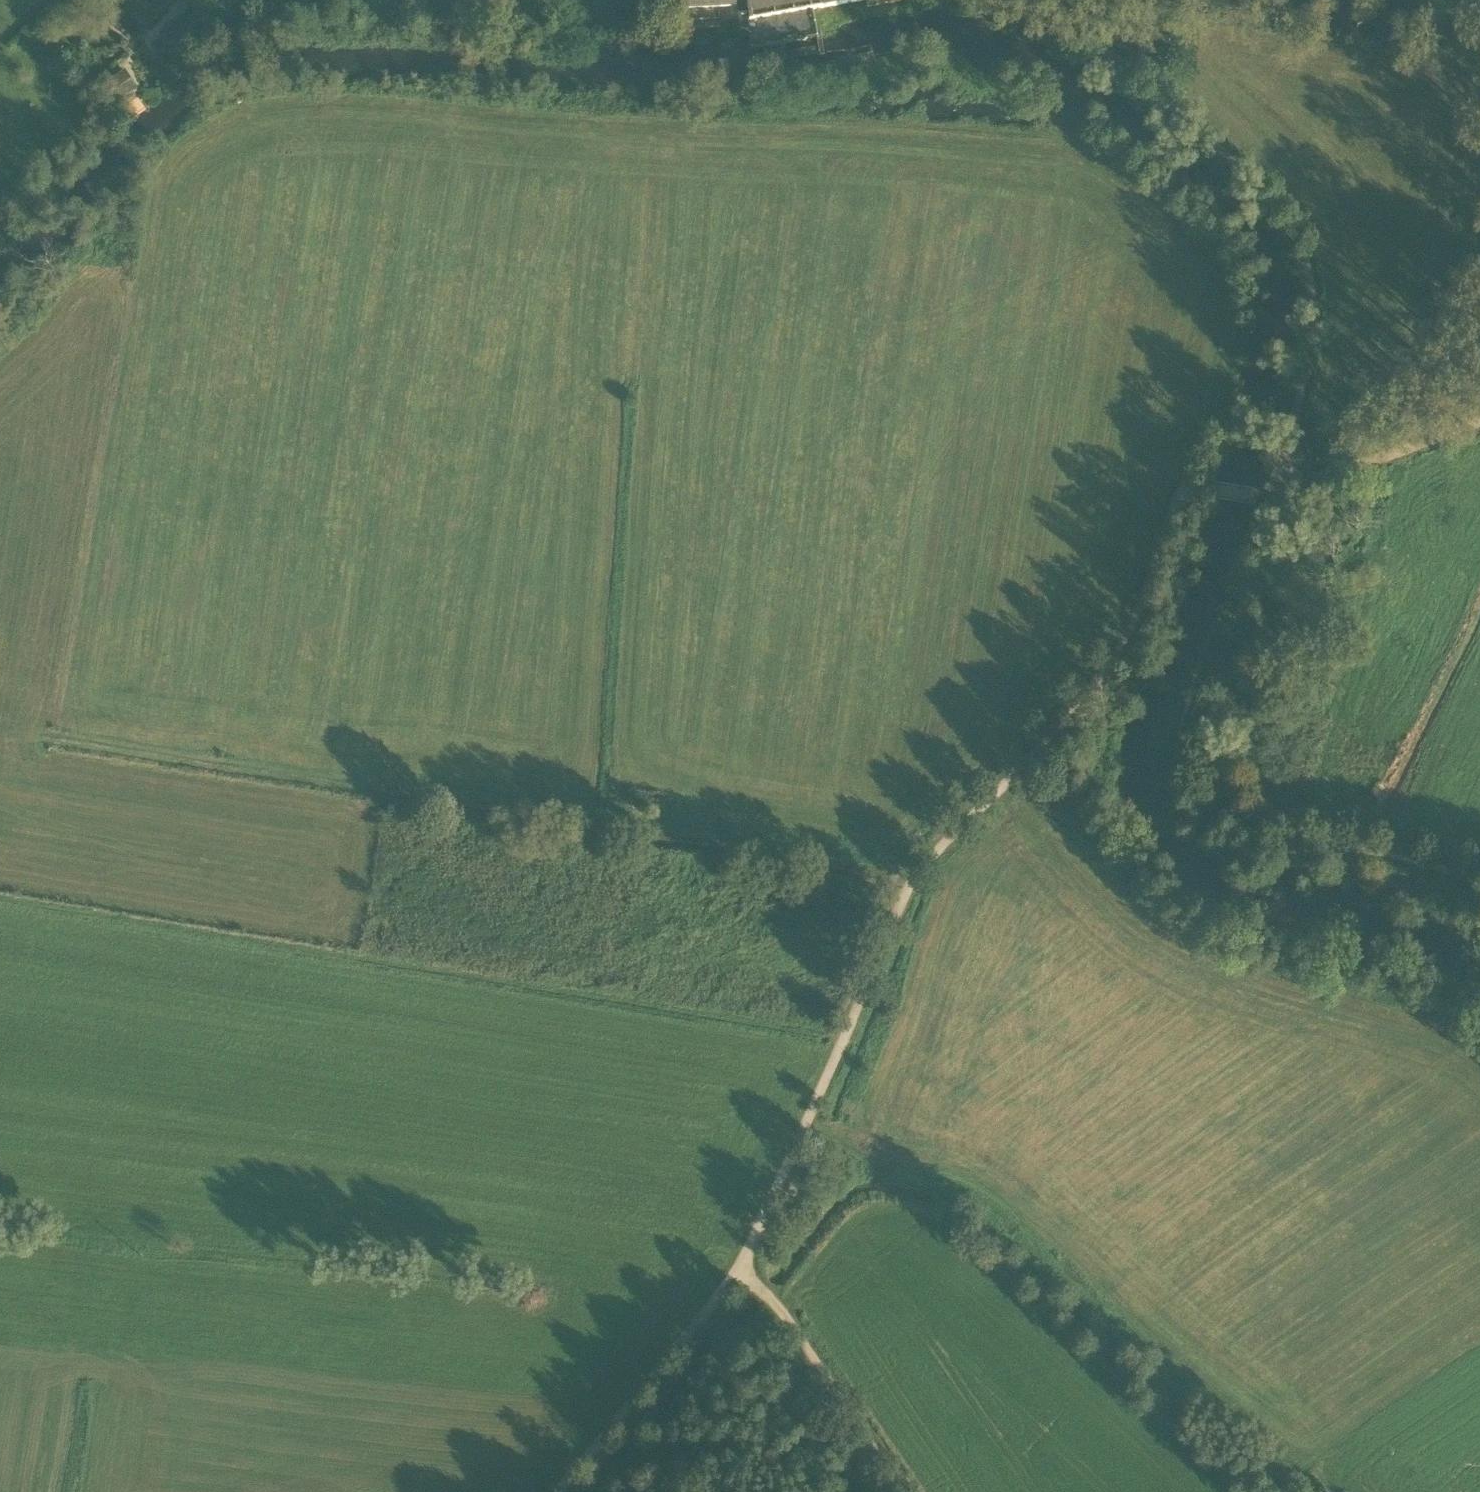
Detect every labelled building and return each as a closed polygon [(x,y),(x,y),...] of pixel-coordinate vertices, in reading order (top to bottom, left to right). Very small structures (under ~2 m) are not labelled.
[(753,45),(755,44),(806,35),(817,32),(814,15),(815,8),(859,0),(679,0),(679,8),(739,6),(740,20),(742,22),(745,26),(750,25),(753,45)]
